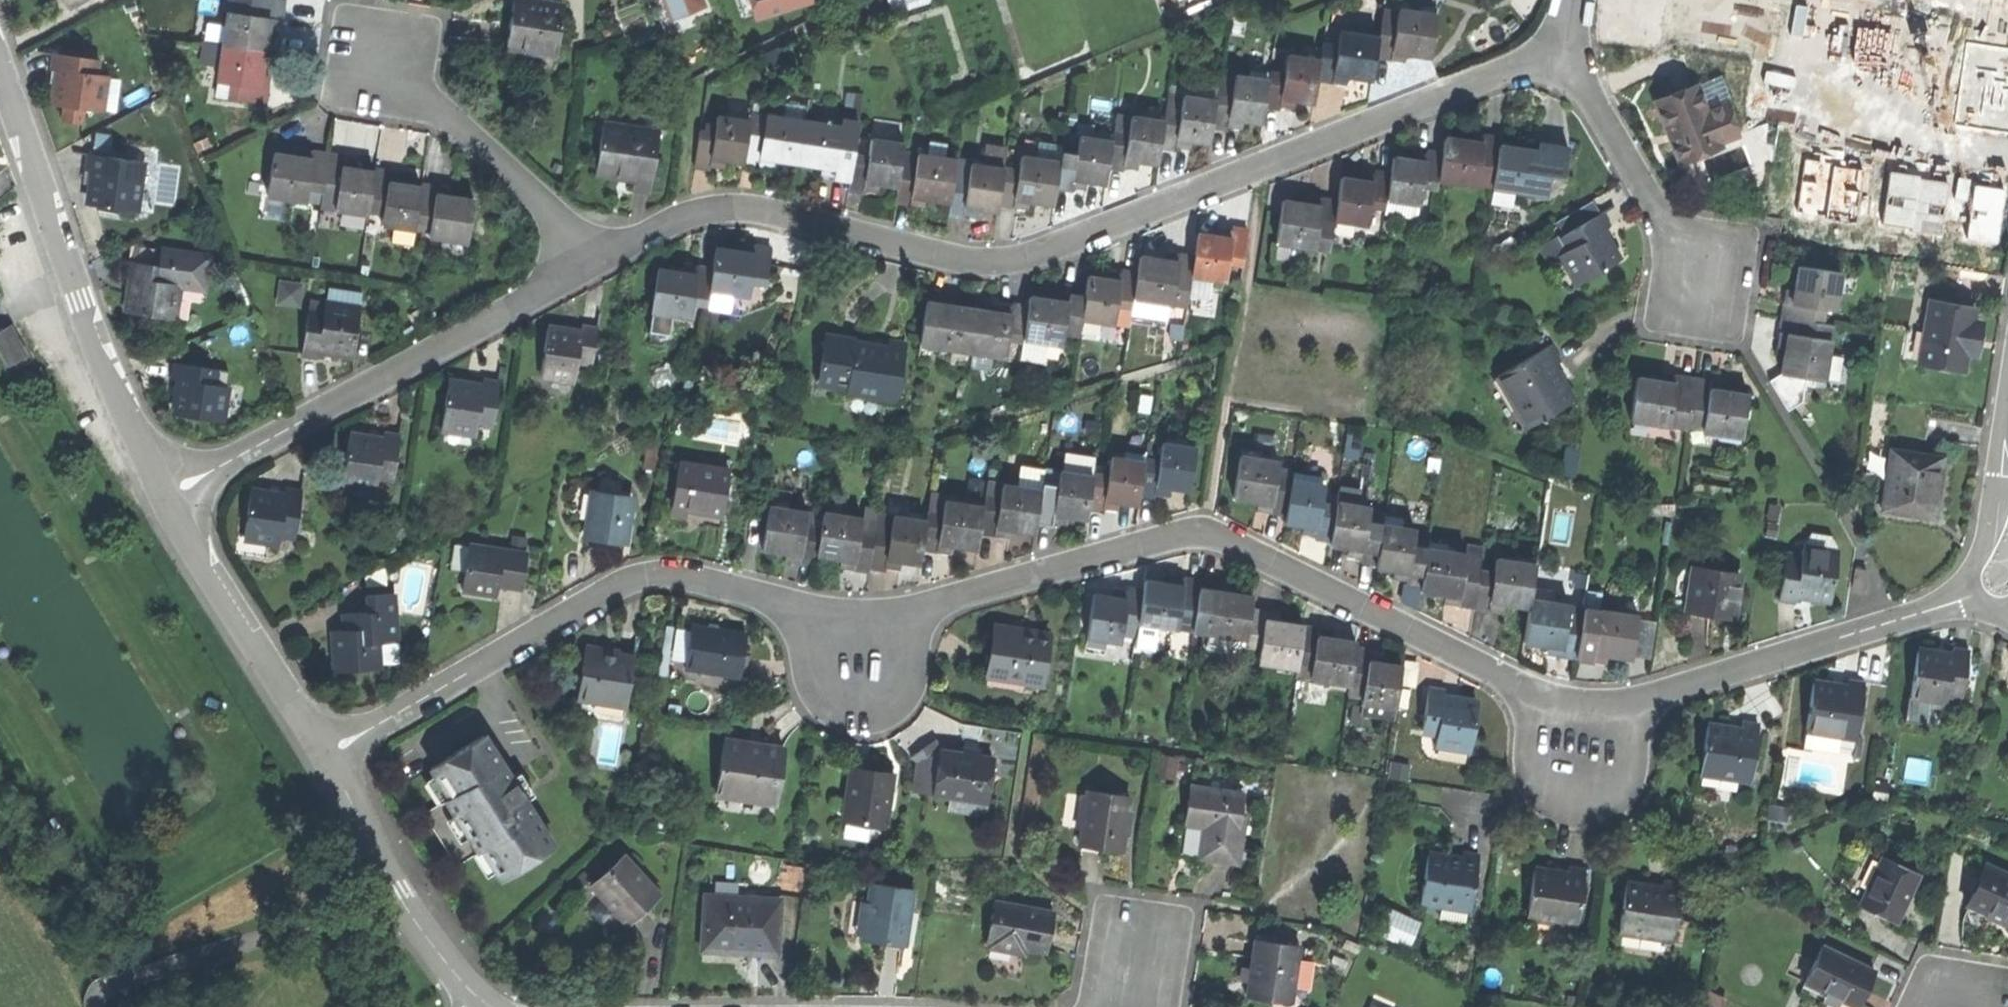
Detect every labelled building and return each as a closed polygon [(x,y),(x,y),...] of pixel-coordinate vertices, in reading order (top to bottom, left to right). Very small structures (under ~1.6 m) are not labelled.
[(63,0),(70,12),(93,0),(63,0)] [(241,0),(238,16),(270,20),(275,21),(278,22),(280,6),(241,0)] [(668,17),(706,5),(705,0),(662,0),(668,17)] [(748,19),(813,1),(813,0),(743,0),(748,19)] [(1767,196),(1809,203),(1805,231),(1983,259),(2001,139),(1927,128),(1940,47),(1938,46),(1938,42),(1915,39),(1921,0),(1918,0),(1798,0),(1771,169),(1767,196)] [(1921,0),(1915,39),(1938,42),(2002,52),(2007,12),(2007,0),(1921,0)] [(506,47),(556,56),(564,9),(514,1),(510,24),(506,47)] [(1397,13),(1395,25),(1394,32),(1391,55),(1394,55),(1406,57),(1430,60),(1436,18),(1397,13)] [(223,46),(265,52),(268,34),(270,20),(238,16),(228,14),(223,46)] [(1380,23),(1379,30),(1394,32),(1395,25),(1380,23)] [(1379,30),(1377,41),(1374,60),(1393,62),(1394,55),(1391,55),(1394,32),(1379,30)] [(1337,36),(1336,48),(1335,55),(1332,77),(1334,77),(1347,79),(1371,83),(1374,60),(1377,41),(1337,36)] [(261,79),(265,52),(223,46),(217,85),(237,88),(259,91),(261,79)] [(1320,46),(1319,53),(1335,55),(1336,48),(1320,46)] [(1319,53),(1318,65),(1315,82),(1333,85),(1334,77),(1332,77),(1335,55),(1319,53)] [(49,68),(59,70),(98,75),(100,61),(52,54),(49,68)] [(1405,64),(1406,57),(1394,55),(1393,62),(1398,63),(1405,64)] [(1284,60),(1282,77),(1281,84),(1278,101),(1280,101),(1293,103),(1312,106),(1315,82),(1318,65),(1284,60)] [(98,75),(59,70),(57,85),(54,104),(65,106),(85,108),(100,111),(105,76),(98,75)] [(1268,75),(1267,82),(1281,84),(1282,77),(1268,75)] [(1346,87),(1347,79),(1334,77),(1333,85),(1340,86),(1346,87)] [(1230,104),(1227,122),(1229,123),(1243,125),(1260,127),(1263,110),(1266,85),(1233,81),(1231,96),(1230,104)] [(1267,82),(1266,85),(1263,110),(1279,113),(1279,109),(1280,101),(1278,101),(1281,84),(1267,82)] [(265,92),(259,91),(237,88),(235,103),(264,108),(267,93),(265,92)] [(1693,159),(1718,149),(1717,147),(1709,127),(1704,115),(1696,92),(1655,107),(1667,137),(1678,165),(1693,159)] [(1216,94),(1215,102),(1230,104),(1231,96),(1216,94)] [(670,113),(682,115),(684,100),(672,99),(670,113)] [(1181,100),(1179,117),(1178,124),(1175,142),(1178,143),(1191,145),(1209,147),(1211,132),(1214,105),(1181,100)] [(1292,111),(1293,103),(1280,101),(1279,109),(1285,110),(1292,111)] [(1215,102),(1214,105),(1211,132),(1227,134),(1228,130),(1229,123),(1227,122),(1230,104),(1215,102)] [(82,123),(85,108),(65,106),(63,120),(82,123)] [(1721,108),(1704,115),(1709,127),(1726,120),(1721,108)] [(1164,115),(1163,122),(1178,124),(1179,117),(1164,115)] [(723,163),(743,166),(747,138),(748,131),(749,125),(716,120),(714,136),(712,144),(710,161),(723,163)] [(764,133),(763,140),(760,162),(772,164),(798,167),(804,125),(765,120),(764,133)] [(1726,120),(1709,127),(1717,147),(1734,140),(1726,120)] [(1130,121),(1127,137),(1124,162),(1126,162),(1139,164),(1157,167),(1160,151),(1163,125),(1130,121)] [(1163,122),(1163,125),(1160,151),(1176,153),(1177,150),(1178,143),(1175,142),(1178,124),(1163,122)] [(1242,132),(1243,125),(1229,123),(1228,130),(1234,131),(1242,132)] [(841,130),(804,125),(798,167),(821,171),(836,173),(839,144),(841,130)] [(658,137),(601,128),(594,175),(613,178),(631,181),(629,194),(649,197),(658,137)] [(1762,129),(1734,140),(1717,147),(1718,149),(1693,159),(1707,194),(1771,169),(1760,142),(1766,140),(1762,129)] [(764,133),(748,131),(747,138),(763,140),(764,133)] [(699,134),(698,142),(712,144),(714,136),(699,134)] [(1113,135),(1112,145),(1108,171),(1124,173),(1125,169),(1126,162),(1124,162),(1127,137),(1113,135)] [(763,140),(747,138),(743,166),(758,169),(758,167),(760,162),(763,140)] [(1075,157),(1074,165),(1072,183),(1073,183),(1087,185),(1106,188),(1108,171),(1112,145),(1078,140),(1075,157)] [(1483,140),(1482,147),(1477,190),(1491,192),(1497,151),(1498,142),(1483,140)] [(708,177),(709,168),(710,161),(712,144),(698,142),(693,175),(708,177)] [(869,142),(867,160),(864,184),(878,185),(897,188),(899,174),(902,147),(869,142)] [(1444,142),(1442,157),(1438,185),(1477,190),(1482,147),(1467,145),(1444,142)] [(1190,152),(1191,145),(1178,143),(1177,150),(1183,151),(1190,152)] [(839,144),(836,173),(835,180),(849,182),(853,158),(854,146),(839,144)] [(1538,148),(1538,151),(1537,156),(1531,198),(1546,200),(1548,182),(1552,150),(1538,148)] [(1568,152),(1552,150),(1548,182),(1564,185),(1568,152)] [(1524,155),(1497,151),(1491,192),(1531,198),(1537,156),(1524,155)] [(313,152),(313,155),(312,161),(309,183),(338,187),(341,168),(342,161),(343,157),(313,152)] [(141,161),(86,153),(83,168),(92,170),(90,184),(87,205),(134,212),(141,161)] [(297,159),(273,155),(267,197),(306,203),(308,190),(309,183),(312,161),(297,159)] [(1061,155),(1060,163),(1074,165),(1075,157),(1061,155)] [(1426,155),(1425,160),(1425,166),(1422,188),(1437,191),(1438,185),(1442,157),(1426,155)] [(867,160),(853,158),(849,182),(848,194),(862,196),(863,190),(864,184),(867,160)] [(916,158),(913,176),(910,198),(911,198),(925,200),(950,203),(952,190),(953,182),(955,163),(916,158)] [(1019,160),(1017,172),(1013,202),(1015,202),(1028,204),(1054,207),(1056,192),(1060,166),(1019,160)] [(351,162),(342,161),(341,168),(356,170),(357,163),(351,162)] [(722,170),(723,163),(710,161),(709,168),(717,169),(722,170)] [(1138,171),(1139,164),(1126,162),(1125,169),(1131,170),(1138,171)] [(1392,162),(1390,177),(1386,203),(1419,208),(1421,193),(1422,188),(1425,166),(1411,164),(1392,162)] [(1060,163),(1060,166),(1056,192),(1072,194),(1072,190),(1073,183),(1072,183),(1074,165),(1060,163)] [(356,170),(341,168),(338,187),(337,194),(335,210),(368,215),(368,213),(370,198),(374,173),(356,170)] [(967,184),(966,192),(964,210),(965,210),(978,211),(996,214),(997,208),(1002,173),(969,168),(967,184)] [(374,170),(374,173),(370,198),(386,200),(389,184),(390,176),(390,172),(374,170)] [(1002,170),(1002,173),(997,208),(1013,210),(1014,208),(1015,202),(1013,202),(1017,172),(1002,170)] [(835,180),(836,173),(821,171),(820,177),(826,178),(835,180)] [(913,176),(899,174),(897,188),(895,203),(910,205),(911,204),(911,198),(910,198),(913,176)] [(1375,175),(1374,181),(1373,187),(1371,208),(1385,210),(1386,203),(1390,177),(1375,175)] [(398,178),(390,176),(389,184),(403,186),(404,178),(398,178)] [(967,184),(953,182),(952,190),(966,192),(967,184)] [(1339,182),(1336,206),(1334,223),(1368,228),(1370,214),(1371,208),(1373,187),(1359,185),(1339,182)] [(337,194),(338,187),(309,183),(308,190),(337,194)] [(1086,192),(1087,185),(1073,183),(1072,190),(1078,191),(1086,192)] [(403,186),(389,184),(386,200),(384,215),(383,227),(394,228),(415,231),(416,223),(417,216),(421,188),(403,186)] [(877,192),(878,185),(864,184),(863,190),(870,191),(877,192)] [(422,185),(421,188),(417,216),(433,218),(437,195),(438,187),(422,185)] [(966,192),(952,190),(950,203),(947,219),(964,221),(964,217),(965,210),(964,210),(966,192)] [(456,198),(437,195),(433,218),(432,226),(431,238),(469,243),(475,201),(456,198)] [(384,215),(386,200),(370,198),(368,213),(384,215)] [(1308,202),(1308,209),(1321,211),(1322,204),(1314,203),(1308,202)] [(1336,206),(1322,204),(1321,211),(1315,253),(1329,255),(1334,223),(1336,206)] [(1308,209),(1282,206),(1276,247),(1315,253),(1321,211),(1308,209)] [(977,218),(978,211),(965,210),(964,217),(971,217),(977,218)] [(432,226),(433,218),(417,216),(416,223),(432,226)] [(1568,236),(1576,250),(1598,236),(1608,230),(1600,217),(1568,236)] [(413,246),(415,231),(394,228),(392,243),(413,246)] [(1231,231),(1230,236),(1229,242),(1232,243),(1228,267),(1242,269),(1247,233),(1231,231)] [(1218,234),(1217,240),(1229,242),(1230,236),(1223,235),(1218,234)] [(1559,259),(1577,289),(1616,266),(1608,252),(1598,236),(1576,250),(1569,254),(1559,259)] [(1561,240),(1569,254),(1576,250),(1568,236),(1561,240)] [(1197,238),(1194,260),(1192,280),(1226,285),(1228,267),(1232,243),(1229,242),(1217,240),(1197,238)] [(739,249),(738,255),(754,257),(755,251),(746,250),(739,249)] [(755,251),(754,257),(751,280),(766,282),(769,253),(755,251)] [(714,252),(711,273),(708,293),(748,298),(751,280),(754,257),(738,255),(714,252)] [(206,260),(160,254),(158,268),(169,270),(167,285),(177,287),(202,290),(206,260)] [(1166,258),(1165,264),(1179,266),(1180,260),(1173,259),(1166,258)] [(1180,260),(1179,266),(1173,308),(1188,310),(1192,280),(1194,260),(1180,259),(1180,260)] [(1140,261),(1137,276),(1134,303),(1173,308),(1179,266),(1165,264),(1140,261)] [(172,321),(177,287),(167,285),(151,283),(153,268),(125,264),(123,279),(132,280),(129,295),(127,314),(172,321)] [(151,283),(167,285),(169,270),(158,268),(153,268),(151,283)] [(1790,307),(1790,309),(1821,313),(1832,315),(1838,276),(1796,270),(1793,288),(1790,307)] [(696,273),(695,278),(692,301),(707,303),(708,293),(711,273),(696,271),(696,273)] [(651,315),(689,320),(692,301),(695,278),(681,277),(656,273),(651,315)] [(1122,278),(1121,284),(1118,310),(1133,312),(1134,303),(1137,276),(1123,274),(1122,278)] [(280,277),(277,302),(302,304),(304,279),(280,277)] [(1088,280),(1085,300),(1082,322),(1116,327),(1118,310),(1121,284),(1107,282),(1088,280)] [(919,349),(935,351),(941,308),(942,301),(942,300),(926,297),(919,349)] [(1070,299),(1069,305),(1066,329),(1081,331),(1082,322),(1085,300),(1070,298),(1070,299)] [(1029,300),(1028,308),(1024,338),(1023,343),(1063,348),(1066,329),(1069,305),(1056,303),(1029,300)] [(950,302),(942,301),(941,308),(956,310),(956,303),(950,302)] [(1782,305),(1779,323),(1819,329),(1821,313),(1790,309),(1790,307),(1782,305)] [(1013,306),(1013,311),(1012,318),(1009,336),(1024,338),(1028,308),(1013,306)] [(1917,369),(1962,376),(1967,344),(1972,313),(1927,306),(1917,369)] [(941,308),(935,351),(973,356),(979,313),(956,310),(941,308)] [(999,309),(999,316),(1012,318),(1013,311),(1005,310),(999,309)] [(355,314),(320,310),(319,316),(314,355),(349,360),(351,341),(355,314)] [(1130,329),(1133,312),(1118,310),(1116,327),(1130,329)] [(999,316),(979,313),(973,356),(1006,360),(1008,344),(1009,336),(1012,318),(999,316)] [(313,363),(314,355),(319,316),(303,314),(297,361),(313,363)] [(1779,378),(1821,384),(1829,330),(1819,329),(1779,323),(1777,338),(1785,339),(1782,356),(1779,378)] [(579,326),(577,336),(580,337),(576,367),(590,369),(596,328),(579,326)] [(7,370),(25,360),(9,332),(0,337),(0,356),(7,370)] [(544,332),(538,377),(574,382),(576,367),(580,337),(577,336),(561,334),(544,332)] [(1023,343),(1024,338),(1009,336),(1008,344),(1023,346),(1023,343)] [(817,383),(847,387),(853,349),(853,344),(823,340),(817,383)] [(872,351),(853,349),(847,387),(846,393),(896,400),(904,346),(889,344),(888,354),(872,351)] [(1549,349),(1495,380),(1525,431),(1569,406),(1557,385),(1548,370),(1558,364),(1549,349)] [(200,371),(171,367),(169,381),(178,382),(175,400),(173,417),(218,424),(223,389),(214,388),(198,386),(200,371)] [(216,373),(200,371),(198,386),(214,388),(216,373)] [(1633,382),(1627,424),(1686,433),(1687,431),(1693,383),(1674,380),(1673,387),(1655,385),(1633,382)] [(483,381),(481,390),(476,424),(492,427),(498,383),(483,381)] [(1709,385),(1693,383),(1687,431),(1701,433),(1706,393),(1708,393),(1709,385)] [(440,430),(475,435),(476,424),(481,390),(465,388),(447,385),(440,430)] [(1727,396),(1708,393),(1706,393),(1701,433),(1700,436),(1739,441),(1745,399),(1727,396)] [(1135,416),(1151,418),(1153,401),(1137,399),(1135,416)] [(381,434),(379,444),(377,462),(393,465),(397,436),(381,434)] [(340,484),(373,489),(375,476),(377,462),(379,444),(364,442),(346,439),(340,484)] [(1158,449),(1156,465),(1155,473),(1152,490),(1167,492),(1186,495),(1192,453),(1158,449)] [(1879,515),(1931,522),(1936,494),(1940,463),(1888,455),(1879,515)] [(1063,458),(1060,478),(1091,482),(1091,478),(1094,463),(1063,458)] [(1123,458),(1122,466),(1142,469),(1143,463),(1143,461),(1123,458)] [(1278,466),(1237,461),(1231,502),(1256,506),(1269,508),(1272,508),(1275,487),(1277,472),(1278,466)] [(391,479),(393,465),(377,462),(375,476),(391,479)] [(698,515),(718,518),(725,471),(676,463),(668,510),(684,513),(698,515)] [(1156,465),(1143,463),(1142,469),(1141,471),(1155,473),(1156,465)] [(1108,464),(1105,480),(1104,488),(1102,504),(1117,507),(1136,509),(1137,500),(1141,471),(1142,469),(1122,466),(1108,464)] [(1155,473),(1141,471),(1137,500),(1151,502),(1151,496),(1152,490),(1155,473)] [(1022,472),(1019,494),(1038,497),(1041,475),(1022,472)] [(1291,474),(1277,472),(1275,487),(1289,489),(1290,485),(1291,474)] [(1057,477),(1041,475),(1038,497),(1038,499),(1053,502),(1057,477)] [(1060,478),(1057,477),(1053,502),(1051,519),(1064,521),(1085,524),(1086,514),(1090,486),(1091,482),(1060,478)] [(1105,480),(1091,478),(1091,482),(1090,486),(1104,488),(1105,480)] [(1322,490),(1290,485),(1289,489),(1285,520),(1283,527),(1303,530),(1316,532),(1318,514),(1319,506),(1322,490)] [(1104,488),(1090,486),(1086,514),(1100,516),(1101,511),(1102,504),(1104,488)] [(1289,489),(1275,487),(1272,508),(1269,508),(1268,514),(1268,517),(1285,520),(1289,489)] [(984,489),(981,509),(997,512),(1000,492),(984,489)] [(1166,499),(1167,492),(1152,490),(1151,496),(1159,497),(1166,499)] [(1019,494),(1000,492),(997,512),(994,532),(1007,534),(1032,537),(1034,529),(1038,499),(1038,497),(1019,494)] [(283,493),(282,503),(279,521),(294,523),(298,495),(283,493)] [(602,544),(624,547),(630,501),(589,495),(583,541),(602,544)] [(265,501),(247,498),(242,543),(276,547),(277,541),(279,521),(282,503),(265,501)] [(1053,502),(1038,499),(1034,529),(1049,531),(1050,525),(1051,519),(1053,502)] [(928,501),(925,518),(940,521),(942,507),(942,503),(928,501)] [(1116,513),(1117,507),(1102,504),(1101,511),(1110,512),(1116,513)] [(1268,514),(1269,508),(1256,506),(1255,512),(1261,513),(1268,514)] [(1334,508),(1319,506),(1318,514),(1333,516),(1334,508)] [(977,539),(981,513),(942,507),(940,521),(939,528),(936,547),(949,549),(975,553),(977,539)] [(1367,513),(1334,508),(1333,516),(1329,546),(1328,550),(1347,553),(1359,554),(1361,555),(1363,537),(1365,529),(1367,513)] [(981,509),(981,513),(977,539),(992,542),(993,538),(994,532),(997,512),(981,509)] [(681,532),(684,513),(668,510),(665,530),(681,532)] [(1333,516),(1318,514),(1316,532),(1315,538),(1314,543),(1329,546),(1333,516)] [(804,521),(765,515),(759,556),(784,560),(798,562),(801,540),(802,533),(804,521)] [(925,518),(924,525),(939,528),(940,521),(925,518)] [(1063,527),(1064,521),(1051,519),(1050,525),(1058,526),(1063,527)] [(817,535),(816,542),(813,562),(840,566),(852,568),(856,546),(857,539),(859,526),(819,520),(817,535)] [(292,543),(294,523),(279,521),(277,541),(292,543)] [(874,521),(872,536),(887,538),(890,523),(874,521)] [(924,528),(890,523),(887,538),(886,548),(884,565),(898,567),(917,570),(920,555),(924,528)] [(924,525),(924,528),(920,555),(934,558),(935,554),(936,547),(939,528),(924,525)] [(1379,531),(1365,529),(1363,537),(1378,539),(1379,531)] [(1315,538),(1316,532),(1303,530),(1302,536),(1310,533),(1315,538)] [(1379,531),(1378,539),(1373,568),(1373,572),(1393,575),(1406,577),(1408,559),(1409,552),(1412,535),(1379,531)] [(1006,540),(1007,534),(994,532),(993,538),(999,539),(1006,540)] [(817,535),(802,533),(801,540),(816,542),(817,535)] [(872,536),(871,541),(871,545),(886,548),(887,538),(872,536)] [(1378,539),(1363,537),(1361,555),(1359,554),(1358,559),(1357,565),(1373,568),(1378,539)] [(1807,537),(1799,553),(1833,559),(1834,553),(1828,541),(1807,537)] [(871,541),(857,539),(856,546),(870,548),(871,545),(871,541)] [(816,542),(801,540),(798,562),(796,570),(812,572),(813,562),(816,542)] [(886,548),(871,545),(870,548),(866,574),(882,577),(882,572),(884,565),(886,548)] [(870,548),(856,546),(852,568),(851,576),(866,578),(866,574),(870,548)] [(948,556),(949,549),(936,547),(935,554),(942,555),(948,556)] [(474,594),(491,597),(493,585),(515,588),(520,559),(466,551),(459,592),(474,594)] [(1424,554),(1409,552),(1408,559),(1423,561),(1424,554)] [(1799,559),(1793,598),(1809,601),(1827,603),(1833,559),(1799,553),(1799,559)] [(1463,560),(1424,554),(1423,561),(1418,591),(1418,596),(1444,600),(1457,602),(1463,560)] [(1791,608),(1793,598),(1799,559),(1783,557),(1776,606),(1791,608)] [(1423,561),(1408,559),(1406,577),(1405,583),(1404,589),(1418,591),(1423,561)] [(788,568),(796,570),(798,562),(784,560),(783,568),(788,568)] [(1478,562),(1463,560),(1457,602),(1456,610),(1471,612),(1475,583),(1476,574),(1478,562)] [(897,574),(898,567),(884,565),(882,572),(890,573),(897,574)] [(1489,576),(1488,585),(1485,606),(1488,607),(1501,609),(1525,612),(1526,605),(1531,571),(1491,565),(1489,576)] [(843,575),(851,576),(852,568),(840,566),(838,574),(843,575)] [(1706,616),(1730,619),(1736,577),(1689,570),(1683,613),(1706,616)] [(1489,576),(1476,574),(1475,583),(1488,585),(1489,576)] [(1405,583),(1406,577),(1393,575),(1392,581),(1398,582),(1405,583)] [(1850,592),(1861,593),(1862,576),(1851,575),(1850,592)] [(1180,582),(1179,585),(1179,590),(1181,591),(1175,630),(1190,632),(1191,621),(1197,585),(1180,582)] [(1485,606),(1488,585),(1475,583),(1471,612),(1487,615),(1487,613),(1488,607),(1485,606)] [(1141,585),(1139,596),(1135,624),(1175,630),(1181,591),(1179,590),(1165,588),(1141,585)] [(1212,587),(1197,585),(1191,621),(1204,623),(1208,596),(1211,597),(1212,589),(1212,587)] [(1219,590),(1212,589),(1211,597),(1225,599),(1226,591),(1219,590)] [(1121,601),(1120,606),(1123,607),(1121,622),(1135,624),(1139,596),(1122,593),(1121,601)] [(1225,599),(1211,597),(1208,596),(1204,623),(1202,637),(1243,643),(1248,612),(1249,602),(1225,599)] [(367,598),(368,615),(381,615),(381,632),(377,632),(377,643),(395,643),(398,642),(397,597),(367,598)] [(1448,609),(1456,610),(1457,602),(1444,600),(1442,608),(1448,609)] [(1090,602),(1085,642),(1117,646),(1119,631),(1121,622),(1123,607),(1120,606),(1107,605),(1090,602)] [(1566,611),(1526,605),(1525,612),(1520,647),(1545,650),(1557,652),(1560,653),(1563,631),(1564,623),(1566,611)] [(1501,615),(1501,609),(1488,607),(1487,613),(1494,614),(1501,615)] [(1580,613),(1566,611),(1564,623),(1578,625),(1580,613)] [(1263,614),(1248,612),(1243,643),(1259,645),(1262,624),(1263,616),(1263,614)] [(1595,615),(1580,613),(1578,625),(1593,627),(1595,615)] [(368,615),(347,616),(347,632),(338,632),(331,633),(331,652),(332,672),(378,671),(378,667),(377,643),(377,632),(381,632),(381,615),(368,615)] [(1593,627),(1592,635),(1589,658),(1604,660),(1629,664),(1635,621),(1595,615),(1593,627)] [(338,616),(338,632),(347,632),(347,616),(338,616)] [(1270,617),(1263,616),(1262,624),(1277,626),(1278,618),(1270,617)] [(1135,624),(1121,622),(1119,631),(1134,633),(1135,624)] [(1578,625),(1564,623),(1563,631),(1577,633),(1578,625)] [(1277,626),(1262,624),(1259,645),(1257,655),(1256,667),(1294,672),(1295,661),(1300,629),(1277,626)] [(1593,627),(1578,625),(1577,633),(1592,635),(1593,627)] [(682,671),(738,680),(744,636),(720,632),(688,628),(682,671)] [(1315,631),(1300,629),(1295,661),(1310,663),(1314,639),(1315,633),(1315,631)] [(1577,633),(1563,631),(1560,653),(1557,652),(1556,659),(1556,661),(1573,663),(1577,633)] [(1016,637),(992,633),(985,677),(1022,682),(1022,686),(1039,689),(1046,638),(1032,636),(1031,642),(1022,641),(1015,640),(1016,637)] [(1322,634),(1315,633),(1314,639),(1327,641),(1328,635),(1322,634)] [(1592,635),(1577,633),(1573,663),(1588,665),(1588,664),(1589,658),(1592,635)] [(1327,641),(1314,639),(1310,663),(1309,675),(1307,685),(1345,691),(1346,683),(1351,652),(1352,645),(1327,641)] [(396,662),(395,643),(377,643),(378,667),(393,667),(396,662)] [(1257,655),(1259,645),(1243,643),(1242,653),(1257,655)] [(1556,659),(1557,652),(1545,650),(1544,657),(1550,658),(1556,659)] [(1915,655),(1906,702),(1941,708),(1942,705),(1944,694),(1957,697),(1964,653),(1950,651),(1948,661),(1932,658),(1915,655)] [(573,705),(622,712),(629,663),(611,660),(598,658),(599,654),(581,652),(573,705)] [(1369,655),(1351,652),(1346,683),(1361,685),(1364,666),(1368,667),(1369,660),(1369,655)] [(1603,667),(1604,660),(1589,658),(1588,664),(1596,666),(1603,667)] [(1375,661),(1369,660),(1368,667),(1382,669),(1383,662),(1375,661)] [(1309,675),(1310,663),(1295,661),(1294,672),(1309,675)] [(1382,669),(1368,667),(1364,666),(1361,685),(1360,693),(1358,708),(1392,712),(1398,671),(1382,669)] [(1021,693),(1022,686),(1022,682),(985,677),(984,688),(1021,693)] [(1345,691),(1360,693),(1361,685),(1346,683),(1345,691)] [(1834,687),(1819,684),(1811,733),(1862,741),(1870,693),(1834,687)] [(1442,692),(1426,690),(1420,732),(1435,734),(1433,748),(1466,753),(1472,707),(1452,705),(1440,703),(1442,692)] [(1955,708),(1957,697),(1944,694),(1942,705),(1955,708)] [(1940,715),(1941,708),(1906,702),(1903,701),(1899,726),(1922,730),(1926,712),(1940,715)] [(1698,777),(1748,784),(1756,730),(1740,727),(1739,737),(1724,734),(1705,732),(1698,777)] [(418,816),(448,867),(475,852),(494,884),(548,852),(482,738),(453,755),(428,770),(445,801),(418,816)] [(715,797),(777,807),(785,754),(760,750),(723,744),(715,797)] [(910,797),(934,799),(939,754),(933,744),(921,752),(908,760),(913,769),(910,797)] [(939,754),(934,799),(950,801),(984,805),(987,806),(992,761),(939,754)] [(842,824),(886,831),(894,779),(871,775),(850,772),(842,824)] [(1240,797),(1187,790),(1182,828),(1203,832),(1198,864),(1216,866),(1236,869),(1240,837),(1234,836),(1236,819),(1240,797)] [(1082,815),(1077,847),(1099,850),(1120,853),(1122,840),(1126,836),(1129,815),(1126,815),(1128,800),(1085,794),(1084,798),(1082,815)] [(1075,814),(1082,815),(1084,798),(1078,797),(1075,814)] [(983,819),(984,805),(950,801),(949,815),(983,819)] [(1243,820),(1236,819),(1234,836),(1240,837),(1243,820)] [(1475,858),(1460,856),(1459,865),(1441,863),(1424,860),(1418,905),(1468,912),(1475,858)] [(607,907),(624,926),(657,897),(623,859),(590,888),(607,907)] [(1854,908),(1891,927),(1902,904),(1914,879),(1877,861),(1854,908)] [(780,897),(802,901),(807,869),(784,865),(780,897)] [(2007,928),(2007,879),(1979,867),(1962,908),(1989,919),(2007,928)] [(1524,921),(1574,928),(1582,873),(1566,871),(1565,880),(1549,878),(1530,876),(1524,921)] [(868,943),(903,949),(912,892),(844,881),(841,899),(836,931),(835,938),(868,943)] [(1617,935),(1670,942),(1677,888),(1660,886),(1658,895),(1644,893),(1623,890),(1617,935)] [(779,903),(703,898),(700,953),(737,956),(776,958),(779,903)] [(1410,945),(1421,919),(1390,905),(1378,931),(1410,945)] [(994,906),(987,951),(1014,955),(1015,951),(1024,952),(1046,956),(1053,917),(1030,913),(1030,916),(1016,913),(1017,910),(994,906)] [(1295,949),(1249,945),(1244,1000),(1269,1002),(1289,1004),(1294,955),(1295,949)] [(1301,956),(1294,955),(1289,1004),(1304,1006),(1309,950),(1301,949),(1301,956)] [(1841,1006),(1855,1006),(1862,992),(1870,975),(1817,950),(1800,988),(1841,1006)]
